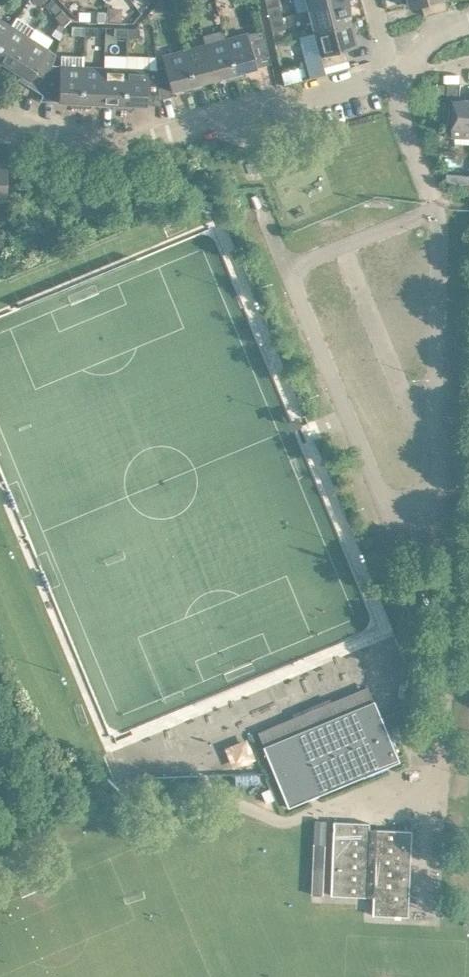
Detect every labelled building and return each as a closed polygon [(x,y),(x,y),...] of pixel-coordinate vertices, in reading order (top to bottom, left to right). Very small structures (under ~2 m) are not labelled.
[(45,5),(48,8),(49,7),(55,2),(53,0),(51,0),(45,5)] [(171,0),(162,0),(164,10),(173,7),(171,0)] [(309,10),(345,0),(306,0),(309,10)] [(315,32),(351,22),(351,21),(349,0),(345,0),(309,10),(315,32)] [(409,7),(421,4),(424,15),(449,9),(446,0),(407,0),(409,7)] [(267,7),(270,19),(282,16),(280,4),(267,7)] [(109,7),(109,20),(122,20),(122,8),(109,7)] [(60,21),(64,25),(71,19),(62,9),(56,15),(60,21)] [(91,11),(91,20),(107,21),(107,11),(91,11)] [(11,67),(30,37),(31,37),(36,28),(17,16),(12,25),(0,44),(0,61),(11,67)] [(282,16),(270,19),(273,31),(285,28),(282,16)] [(12,25),(0,17),(0,44),(12,25)] [(60,21),(52,34),(60,39),(65,26),(64,25),(60,21)] [(351,22),(315,32),(324,66),(348,60),(345,48),(357,45),(351,22)] [(72,34),(84,34),(85,26),(72,25),(72,34)] [(85,26),(84,34),(97,35),(97,26),(85,26)] [(114,36),(127,36),(127,28),(115,27),(114,36)] [(127,28),(127,36),(140,37),(140,28),(127,28)] [(247,32),(226,38),(236,78),(245,75),(244,70),(257,67),(247,32)] [(43,94),(51,64),(54,52),(31,37),(30,37),(11,67),(21,74),(18,78),(43,94)] [(226,38),(205,43),(214,78),(226,75),(227,80),(236,78),(226,38)] [(205,43),(184,49),(195,89),(204,87),(202,82),(214,78),(205,43)] [(160,46),(155,47),(156,57),(157,68),(165,66),(162,55),(160,46)] [(157,68),(157,69),(160,98),(173,95),(172,90),(184,86),(186,91),(195,89),(184,49),(162,55),(165,66),(157,68)] [(72,107),(81,107),(83,66),(82,66),(82,56),(61,55),(60,65),(51,64),(43,94),(41,100),(72,101),(72,107)] [(91,102),(103,103),(104,67),(83,66),(81,107),(90,107),(91,102)] [(115,108),(124,109),(126,67),(104,67),(103,103),(115,103),(115,108)] [(126,67),(124,109),(133,109),(134,104),(147,105),(147,104),(161,105),(160,98),(157,69),(126,67)] [(460,99),(461,84),(448,84),(446,136),(468,137),(468,99),(460,99)] [(460,186),(468,186),(468,174),(460,174),(460,186)] [(265,751),(288,807),(400,761),(377,705),(265,751)] [(373,896),(373,902),(372,914),(408,916),(412,830),(369,828),(369,822),(334,821),(331,895),(373,896)]
